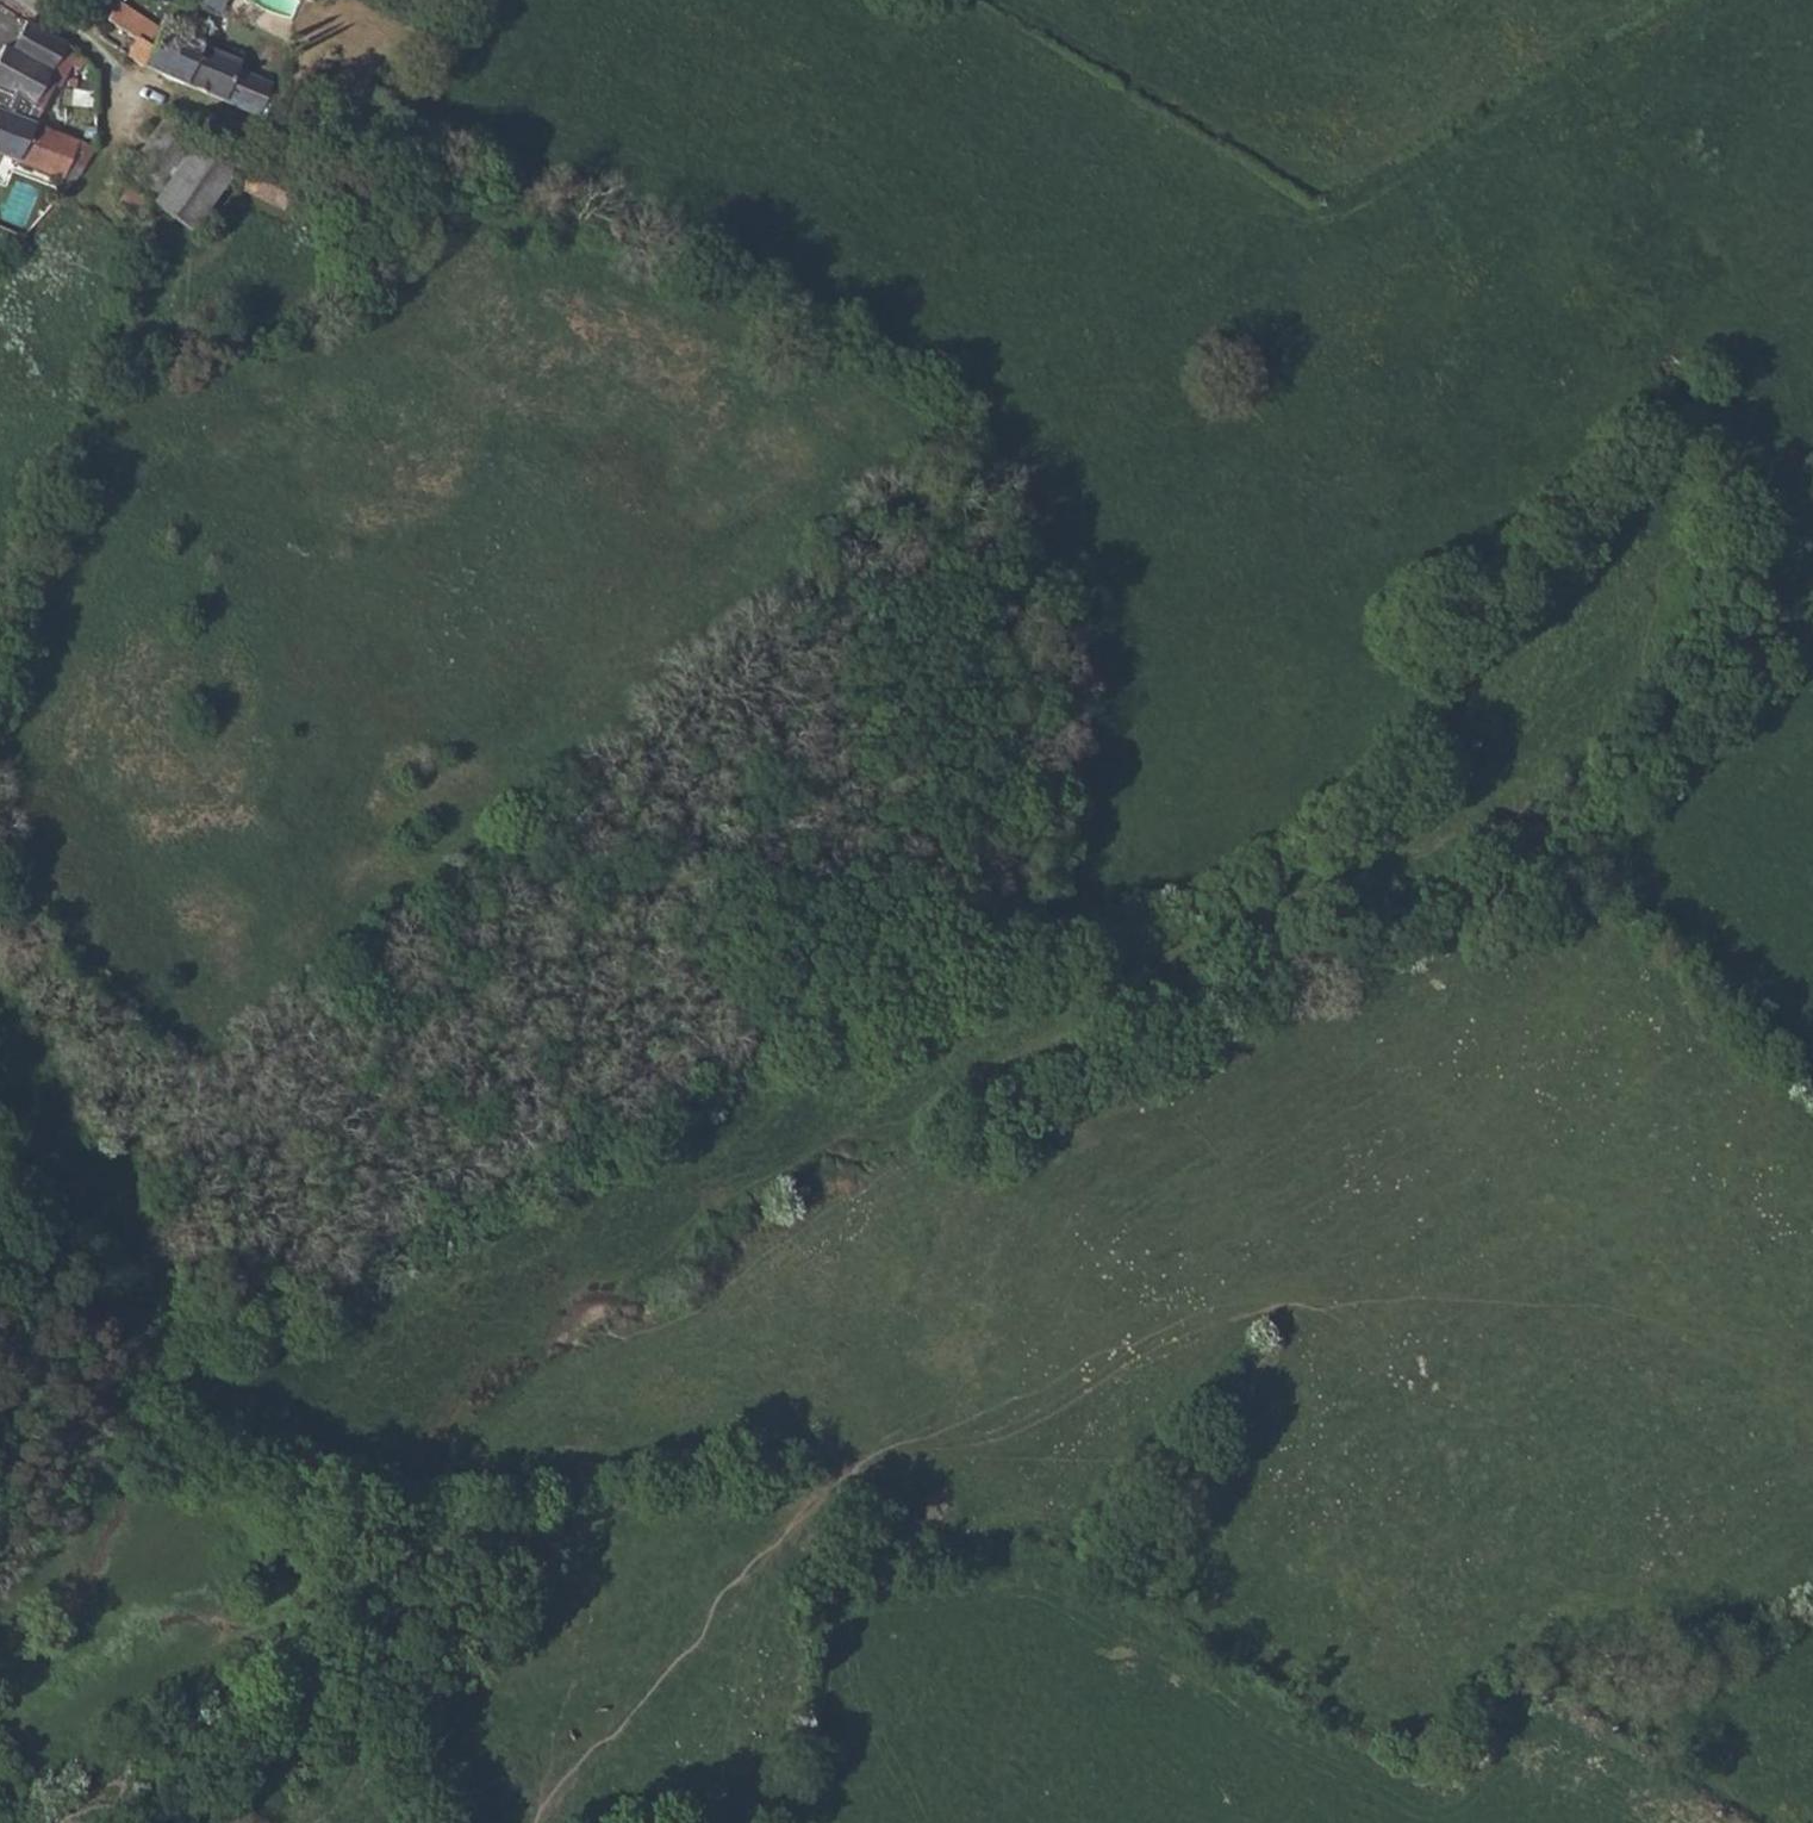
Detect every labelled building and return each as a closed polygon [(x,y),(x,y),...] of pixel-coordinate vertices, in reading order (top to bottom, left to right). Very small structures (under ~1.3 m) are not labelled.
[(301,8),(305,0),(285,0),(301,8)] [(129,55),(258,118),(272,89),(239,71),(242,66),(187,37),(190,32),(168,20),(164,26),(121,1),(108,21),(138,36),(129,55)] [(27,22),(14,49),(5,46),(0,55),(0,151),(63,180),(73,162),(85,167),(95,149),(42,123),(61,87),(51,83),(69,49),(70,47),(27,22)] [(196,137),(200,132),(170,111),(121,182),(125,185),(152,201),(196,137)] [(241,164),(196,137),(152,201),(196,227),(241,164)] [(298,181),(258,163),(244,186),(284,206),(298,181)] [(125,185),(115,200),(141,216),(152,201),(125,185)]
